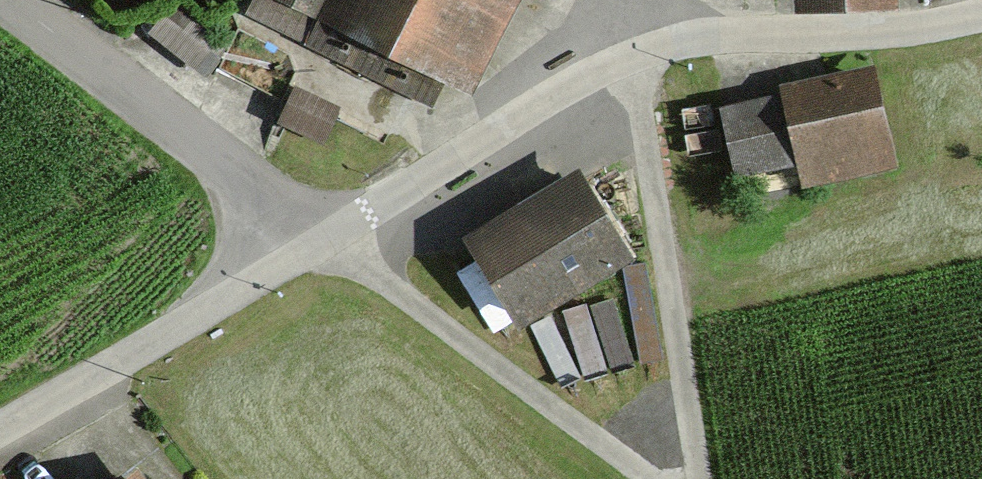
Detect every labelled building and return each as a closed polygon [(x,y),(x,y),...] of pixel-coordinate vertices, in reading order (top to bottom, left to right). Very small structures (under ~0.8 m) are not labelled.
[(468,99),(522,0),(283,0),(468,99)] [(877,69),(719,101),(735,179),(800,166),(805,193),(899,175),(877,69)] [(307,70),(283,119),(334,143),(357,94),(307,70)] [(579,185),(462,256),(521,347),(639,270),(579,185)]
